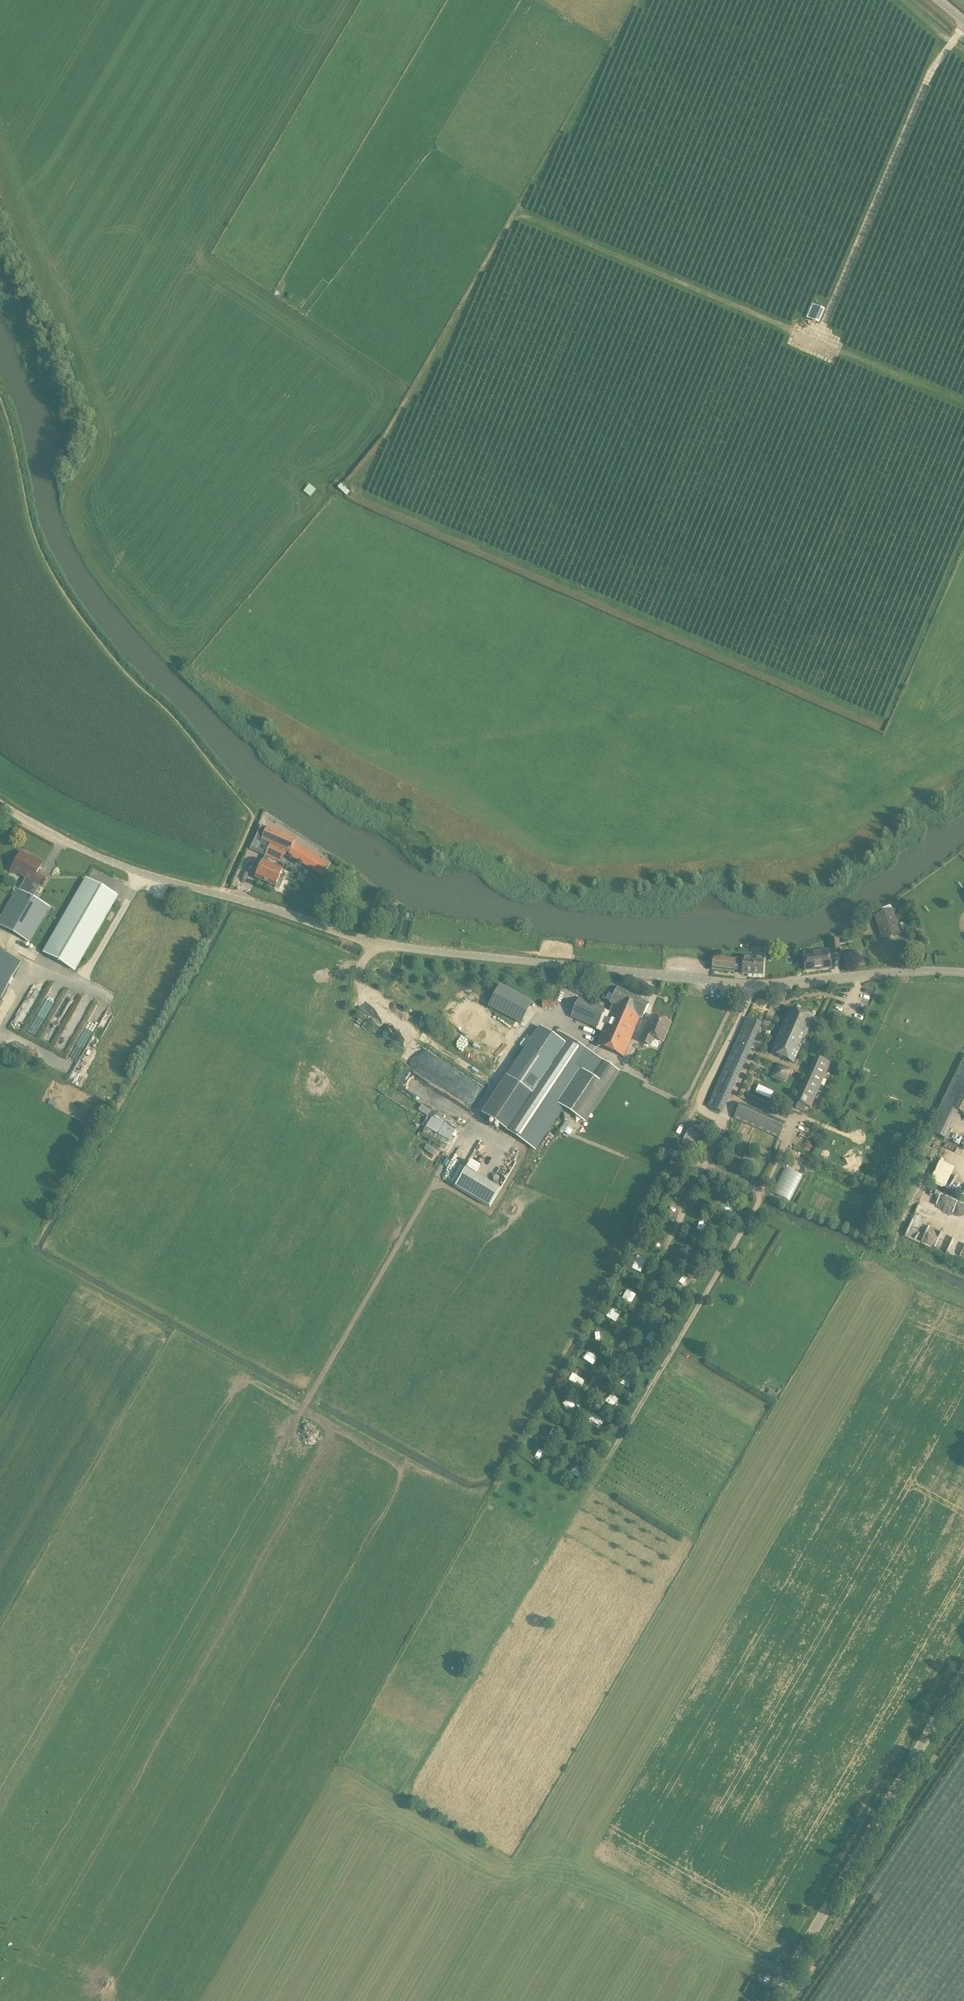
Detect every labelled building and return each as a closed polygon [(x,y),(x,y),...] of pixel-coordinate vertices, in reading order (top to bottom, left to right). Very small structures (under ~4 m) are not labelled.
[(310,483),(304,491),(311,496),(317,489),(310,483)] [(295,841),(267,828),(261,842),(270,845),(255,878),(275,887),(280,889),(284,881),(279,879),(283,870),(279,868),(286,852),(289,853),(289,854),(322,875),(329,864),(320,859),(294,843),(295,841)] [(0,921),(0,925),(29,942),(49,907),(33,898),(40,885),(32,881),(43,863),(35,858),(34,860),(21,853),(12,870),(26,878),(19,890),(18,889),(0,921)] [(45,953),(74,970),(116,896),(87,879),(45,953)] [(892,911),(892,910),(874,916),(882,941),(900,934),(894,916),(897,915),(896,910),(892,911)] [(832,955),(840,954),(838,940),(830,941),(832,955)] [(805,971),(830,968),(829,951),(803,954),(805,971)] [(22,964),(0,952),(0,998),(2,999),(22,964)] [(712,970),(734,972),(734,968),(742,968),(742,974),(762,975),(763,958),(743,957),(743,960),(736,959),(736,960),(713,957),(712,970)] [(532,1002),(500,985),(488,1006),(521,1024),(532,1002)] [(605,1009),(602,1016),(606,1018),(602,1030),(595,1045),(623,1057),(639,1017),(641,1018),(648,1005),(618,989),(617,991),(613,997),(610,1004),(612,1005),(610,1011),(605,1009)] [(463,992),(444,1013),(460,1027),(462,1026),(467,1030),(462,1035),(465,1037),(484,1053),(505,1028),(463,992)] [(571,1017),(597,1028),(602,1016),(605,1009),(579,998),(571,1017)] [(790,1008),(770,1053),(793,1063),(810,1025),(812,1024),(813,1021),(813,1019),(813,1018),(790,1008)] [(652,1016),(641,1043),(651,1047),(654,1039),(662,1043),(670,1023),(652,1016)] [(759,1024),(746,1018),(723,1070),(736,1075),(759,1024)] [(481,1113),(535,1150),(563,1107),(586,1122),(619,1072),(559,1032),(555,1038),(539,1027),(481,1113)] [(0,1051),(0,1055),(17,1064),(21,1056),(3,1046),(0,1051)] [(423,1125),(454,1142),(465,1122),(451,1115),(457,1104),(470,1111),(473,1105),(456,1096),(466,1078),(419,1053),(409,1071),(406,1069),(398,1083),(427,1099),(421,1110),(429,1114),(423,1125)] [(803,1112),(806,1106),(810,1108),(830,1064),(817,1058),(797,1102),(799,1103),(796,1109),(803,1112)] [(942,1105),(963,1116),(963,1059),(942,1105)] [(772,1079),(785,1080),(785,1070),(772,1069),(772,1079)] [(736,1075),(723,1070),(720,1077),(733,1083),(736,1075)] [(734,1118),(778,1138),(784,1124),(740,1104),(734,1118)] [(688,1129),(684,1139),(698,1146),(703,1136),(688,1129)] [(469,1167),(458,1186),(496,1208),(507,1189),(469,1167)] [(774,1195),(792,1201),(801,1174),(783,1168),(774,1195)] [(625,1297),(633,1301),(637,1294),(628,1290),(625,1297)] [(617,1307),(609,1317),(618,1324),(625,1314),(617,1307)] [(580,1385),(588,1391),(593,1384),(585,1377),(580,1385)]
